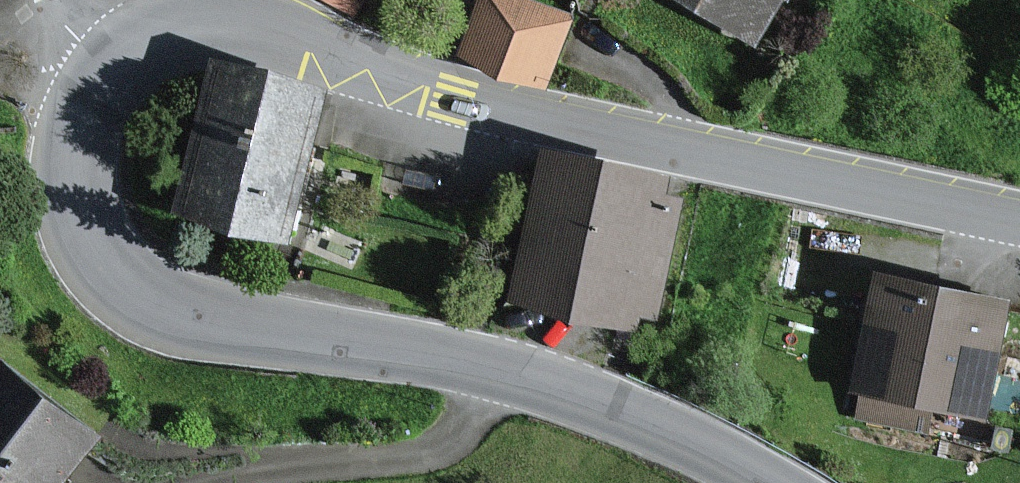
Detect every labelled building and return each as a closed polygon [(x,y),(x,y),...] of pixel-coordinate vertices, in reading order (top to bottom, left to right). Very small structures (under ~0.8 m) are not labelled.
[(346,10),(354,0),(332,0),(346,10)] [(520,0),(480,0),(460,56),(543,86),(568,17),(520,0)] [(744,42),(769,0),(674,0),(744,42)] [(275,236),(309,102),(204,76),(170,210),(275,236)] [(650,189),(530,170),(508,305),(628,325),(630,313),(648,316),(665,212),(646,209),(650,189)] [(992,313),(865,294),(849,397),(976,416),(992,313)] [(0,387),(0,482),(51,482),(79,445),(0,387)]
